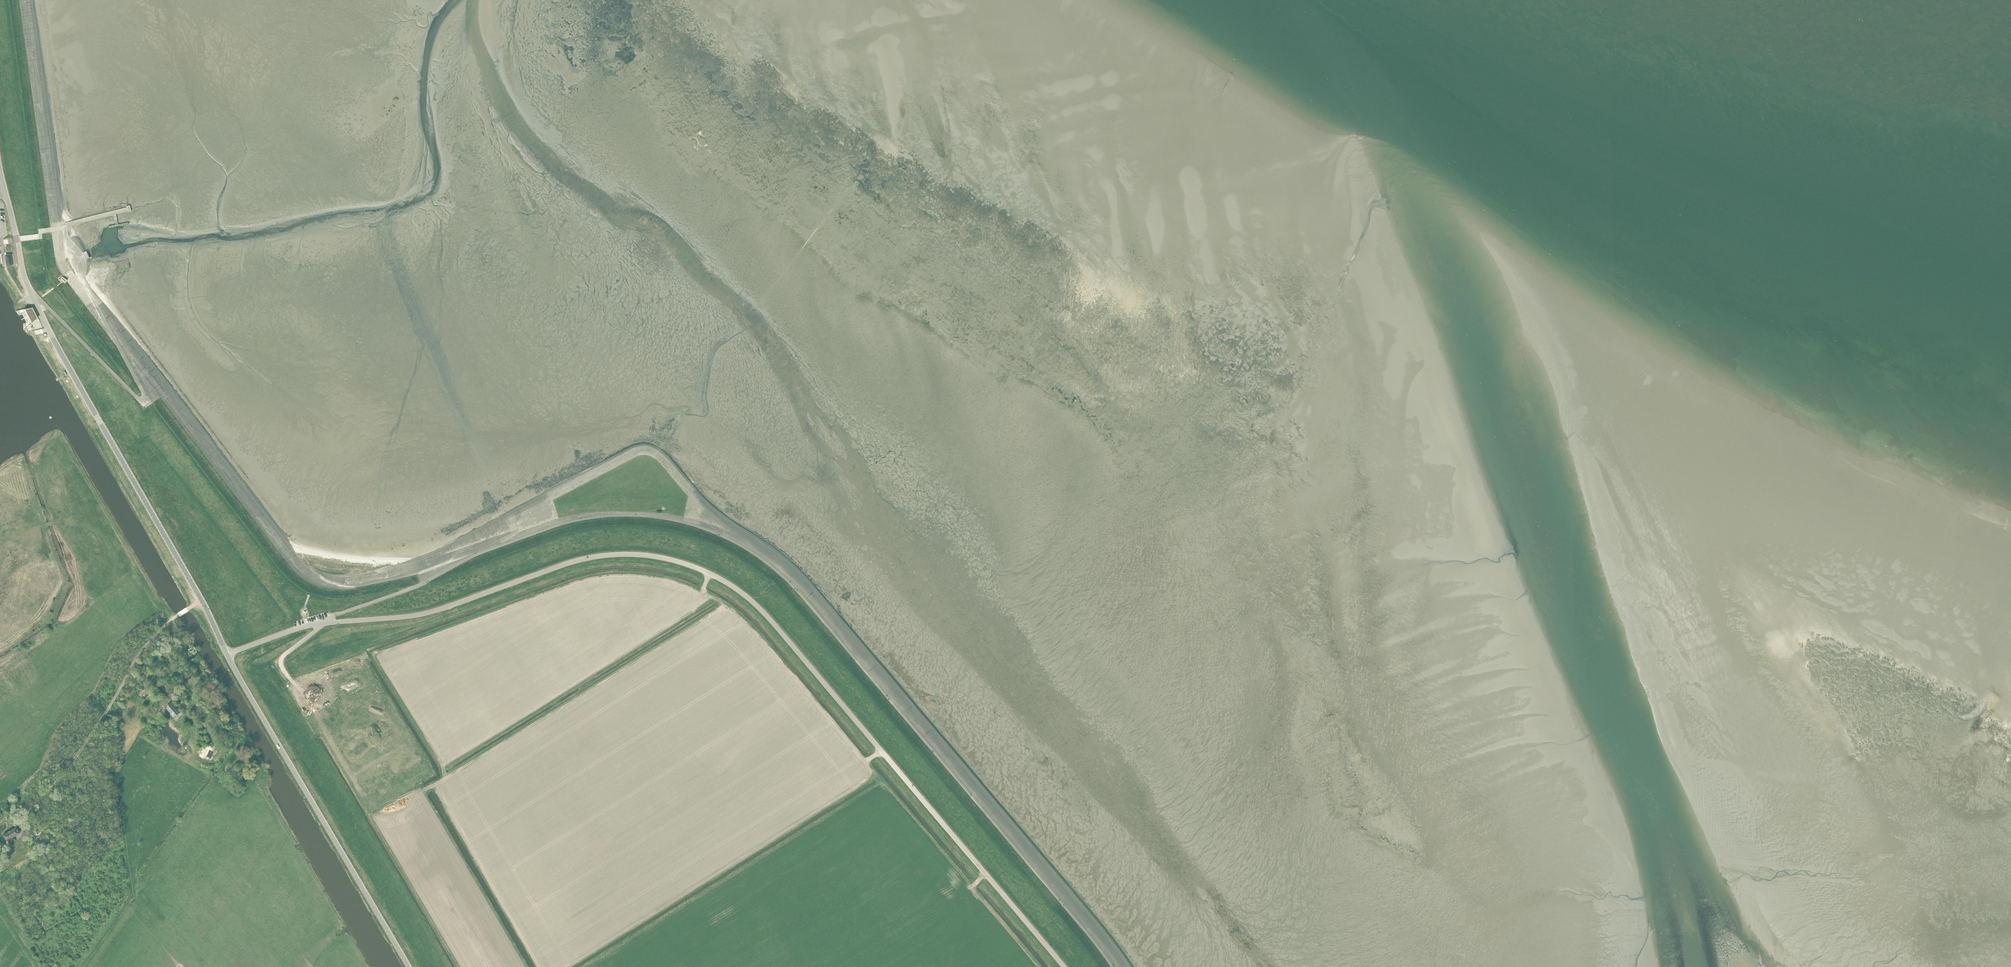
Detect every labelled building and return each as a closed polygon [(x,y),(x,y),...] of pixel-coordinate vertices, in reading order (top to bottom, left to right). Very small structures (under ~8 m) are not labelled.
[(32,307),(24,309),(31,324),(38,318),(32,307)] [(187,673),(182,677),(188,684),(191,682),(195,686),(197,684),(194,679),(193,680),(187,673)] [(171,702),(165,707),(174,717),(180,712),(171,702)] [(16,827),(3,834),(7,841),(20,833),(16,827)]
